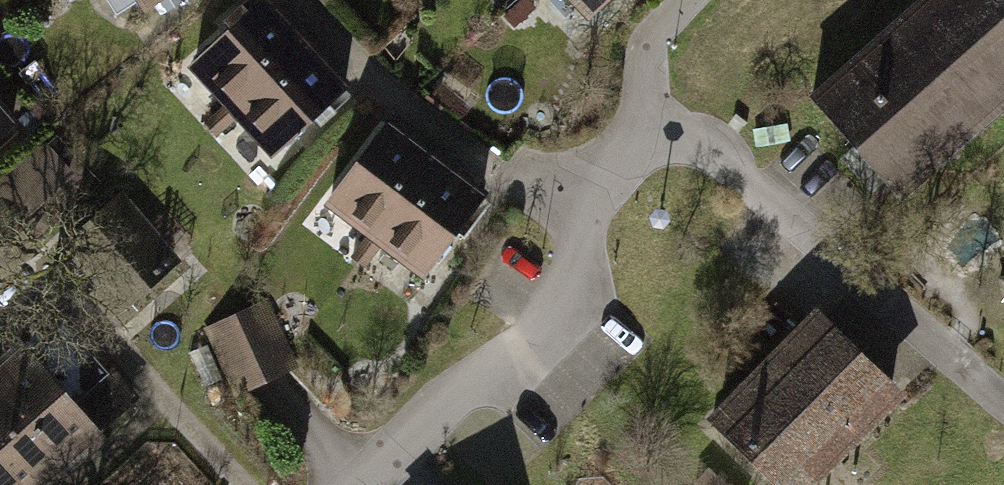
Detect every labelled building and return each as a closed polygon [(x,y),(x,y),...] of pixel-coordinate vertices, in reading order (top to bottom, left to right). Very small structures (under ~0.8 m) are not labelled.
[(126,24),(165,0),(111,0),(126,24)] [(289,0),(267,0),(173,91),(259,179),(364,77),(289,0)] [(591,13),(604,0),(578,0),(591,13)] [(812,98),(856,148),(900,198),(1003,106),(1003,0),(922,0),(812,98)] [(30,124),(0,89),(0,149),(30,124)] [(502,184),(402,118),(324,235),(425,301),(502,184)] [(261,305),(212,327),(240,389),(264,378),(289,367),(261,305)] [(716,427),(776,484),(799,484),(890,391),(818,321),(716,427)] [(148,390),(95,334),(63,365),(28,329),(0,356),(0,484),(49,484),(148,390)]
